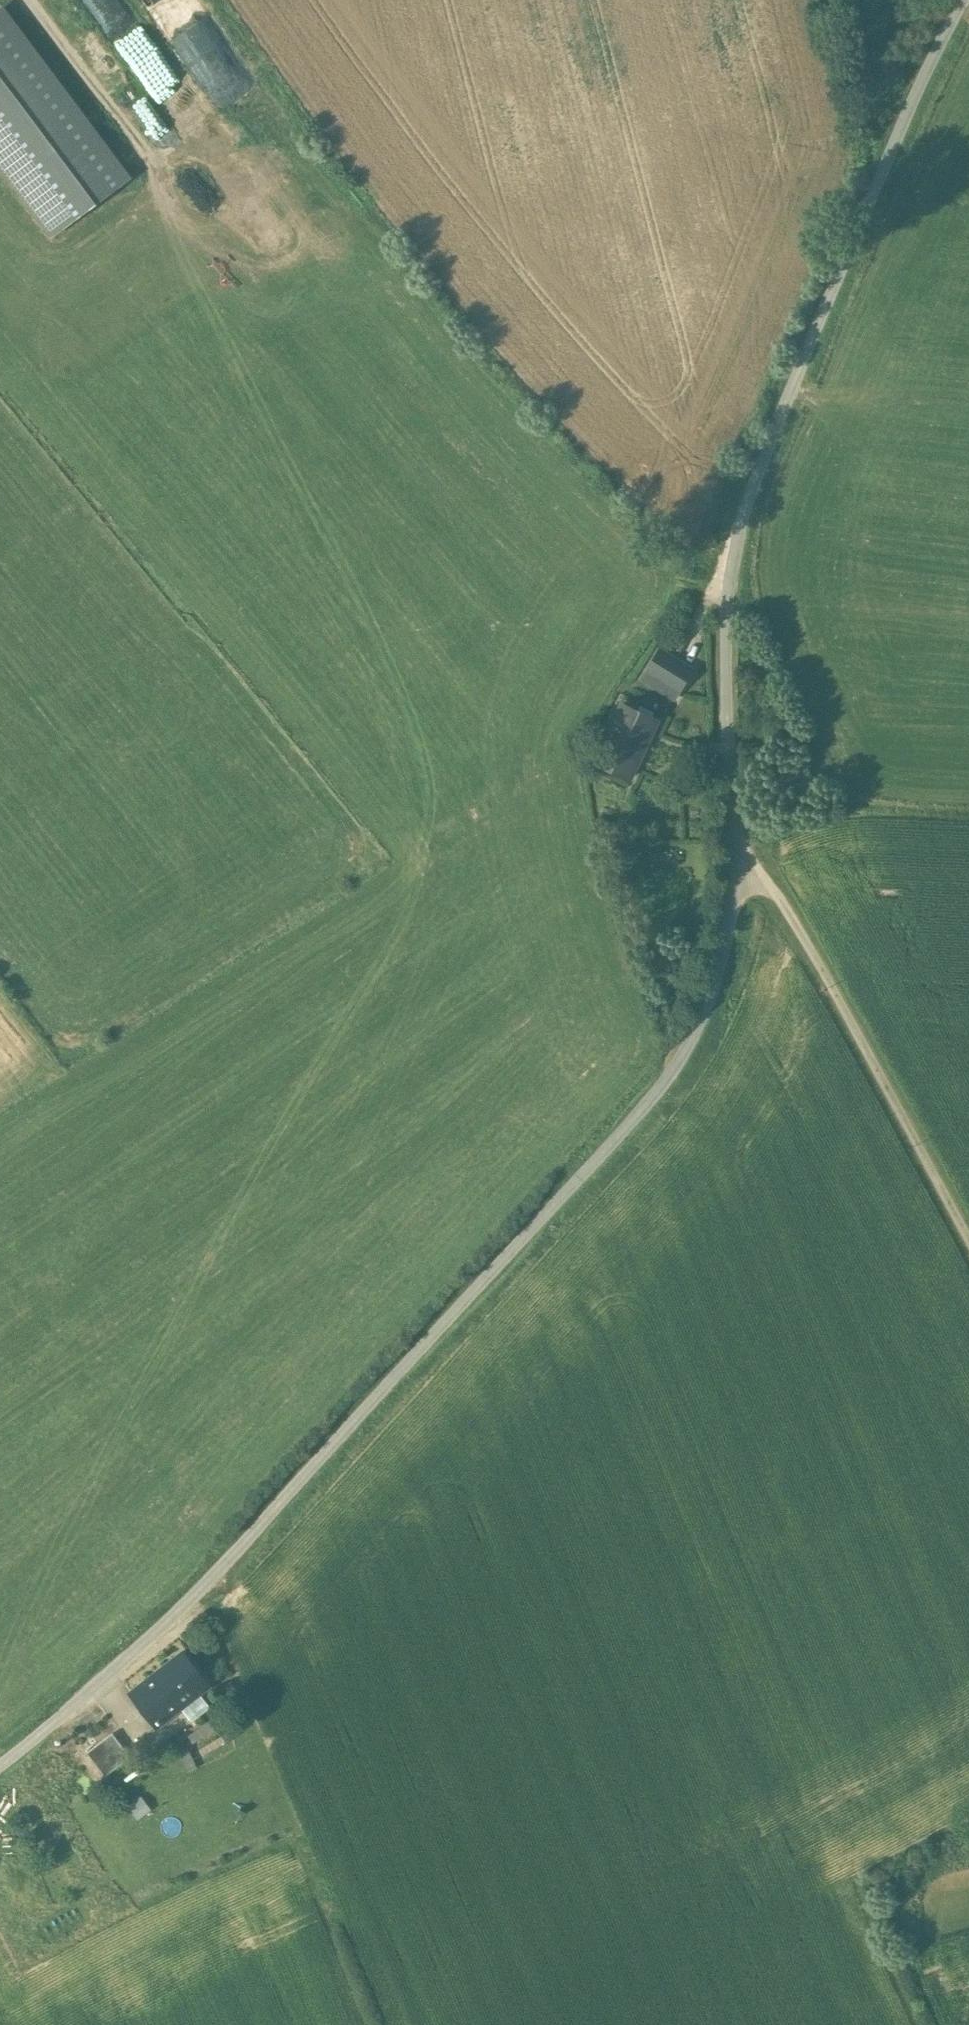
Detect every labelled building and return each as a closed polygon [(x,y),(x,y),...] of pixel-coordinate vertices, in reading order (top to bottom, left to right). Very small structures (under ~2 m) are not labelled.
[(0,6),(0,166),(53,236),(133,176),(3,4),(0,6)] [(242,118),(257,144),(274,134),(235,67),(204,85),(223,118),(240,108),(244,116),(242,118)] [(694,669),(660,648),(646,670),(680,691),(694,669)] [(631,778),(658,721),(622,705),(604,742),(615,749),(607,766),(631,778)] [(183,1652),(132,1692),(158,1725),(182,1706),(193,1720),(210,1706),(199,1692),(209,1684),(183,1652)] [(113,1732),(87,1751),(105,1775),(131,1756),(113,1732)] [(188,1746),(180,1750),(189,1770),(197,1767),(188,1746)] [(139,1816),(152,1807),(143,1793),(129,1803),(139,1816)]
